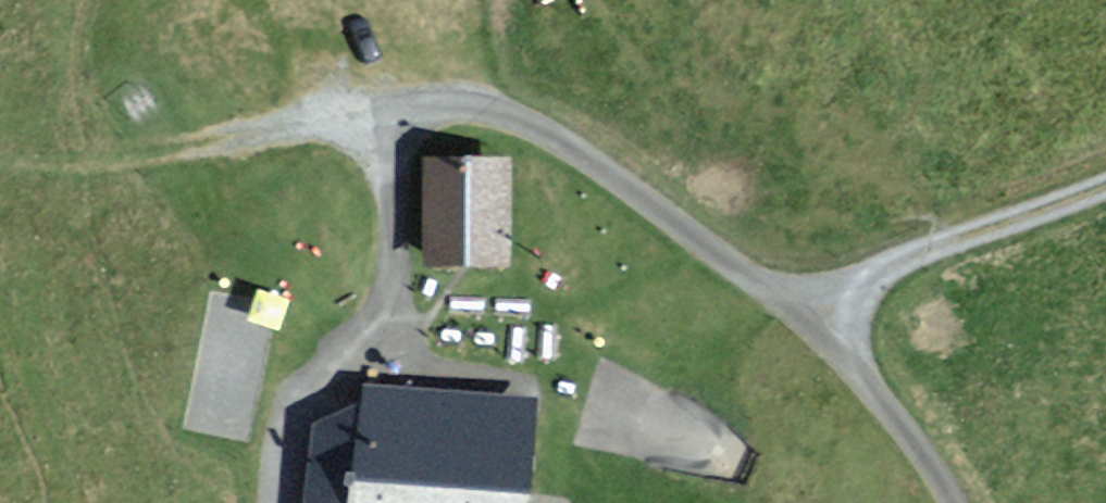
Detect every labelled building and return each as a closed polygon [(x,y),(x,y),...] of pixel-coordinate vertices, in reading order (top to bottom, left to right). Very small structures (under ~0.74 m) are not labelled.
[(507,160),(428,158),(425,262),(504,265),(507,160)] [(368,389),(364,426),(316,421),(308,502),(519,502),(528,404),(368,389)]
